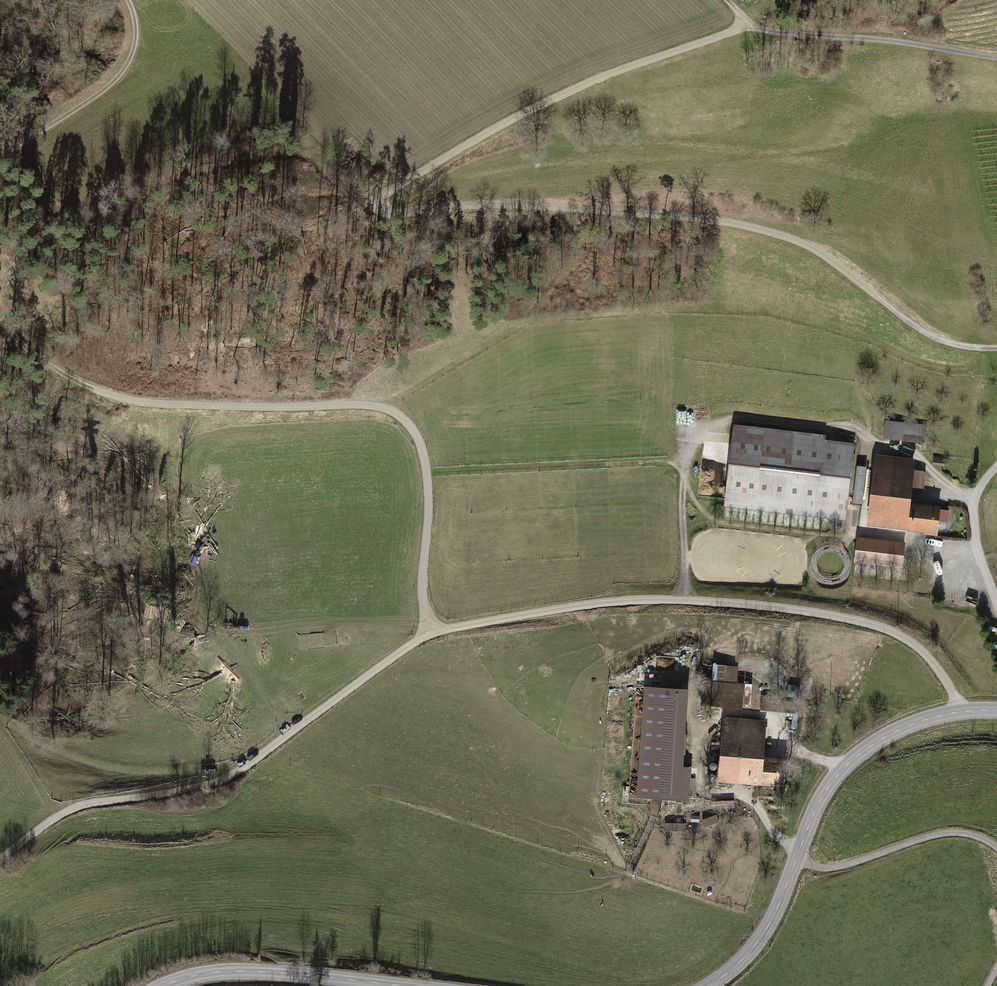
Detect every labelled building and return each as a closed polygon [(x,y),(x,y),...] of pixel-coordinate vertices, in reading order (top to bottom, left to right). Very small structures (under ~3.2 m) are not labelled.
[(886,421),(884,439),(924,443),(926,425),(886,421)] [(733,433),(726,504),(845,518),(853,447),(733,433)] [(877,457),(870,518),(893,521),(892,526),(936,531),(937,521),(947,522),(949,511),(938,510),(938,509),(908,505),(913,462),(877,457)] [(866,467),(857,466),(853,502),(862,503),(866,467)] [(855,560),(901,565),(904,545),(858,539),(855,560)] [(738,667),(726,666),(725,682),(738,682),(738,667)] [(744,685),(704,681),(701,705),(742,709),(744,685)] [(679,687),(643,685),(636,796),(671,798),(679,687)] [(764,723),(725,720),(720,778),(735,780),(736,774),(753,776),(752,784),(759,784),(759,782),(782,783),(784,761),(761,759),(764,723)] [(666,832),(688,832),(687,823),(666,824),(666,832)]
